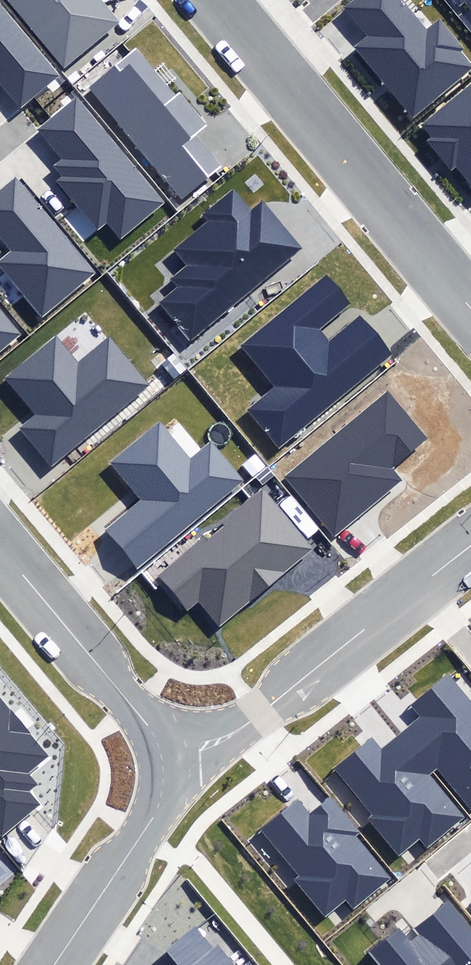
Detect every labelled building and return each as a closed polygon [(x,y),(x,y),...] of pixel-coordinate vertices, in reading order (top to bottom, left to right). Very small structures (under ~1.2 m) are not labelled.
[(66,66),(121,19),(104,0),(10,0),(66,66)] [(357,48),(413,115),(470,67),(470,65),(460,52),(465,48),(440,18),(428,28),(404,0),(353,0),(345,6),(371,37),(357,48)] [(459,5),(464,1),(470,9),(470,0),(454,0),(459,5)] [(24,106),(62,73),(0,3),(0,78),(24,106)] [(88,88),(182,197),(220,165),(194,134),(204,125),(136,47),(88,88)] [(422,127),(446,156),(444,158),(470,190),(470,86),(422,127)] [(108,224),(122,240),(166,201),(74,99),(36,132),(63,162),(55,169),(62,177),(56,182),(100,231),(108,224)] [(43,318),(96,273),(16,178),(0,191),(0,242),(8,251),(0,258),(0,267),(43,318)] [(156,302),(189,341),(299,248),(264,207),(251,217),(232,195),(205,217),(209,221),(174,250),(187,265),(167,282),(172,288),(156,302)] [(247,413),(279,451),(390,354),(359,318),(330,343),(319,331),(351,303),(326,275),(244,347),(278,386),(247,413)] [(24,334),(0,305),(0,354),(24,334)] [(18,429),(50,467),(149,384),(111,339),(78,366),(56,339),(8,378),(37,413),(18,429)] [(285,476),(335,536),(401,481),(392,471),(431,438),(389,389),(285,476)] [(106,532),(136,568),(242,480),(210,442),(191,458),(161,422),(111,464),(142,501),(106,532)] [(220,625),(311,550),(261,491),(157,577),(186,611),(199,601),(220,625)] [(433,772),(436,769),(470,811),(470,702),(449,676),(413,705),(423,717),(402,735),(433,772)] [(0,702),(0,838),(2,840),(44,805),(31,789),(37,784),(25,769),(43,754),(0,702)] [(430,775),(433,772),(402,735),(381,752),(371,739),(335,769),(372,814),(368,818),(399,855),(419,838),(428,849),(466,817),(430,775)] [(293,879),(325,917),(345,900),(354,911),(391,879),(355,837),(360,833),(329,797),(312,811),(298,796),(260,829),(298,874),(293,879)] [(448,900),(414,928),(419,935),(411,941),(399,927),(369,951),(381,964),(470,964),(470,928),(448,900)] [(216,947),(212,950),(193,928),(163,953),(174,964),(231,964),(216,947)]
